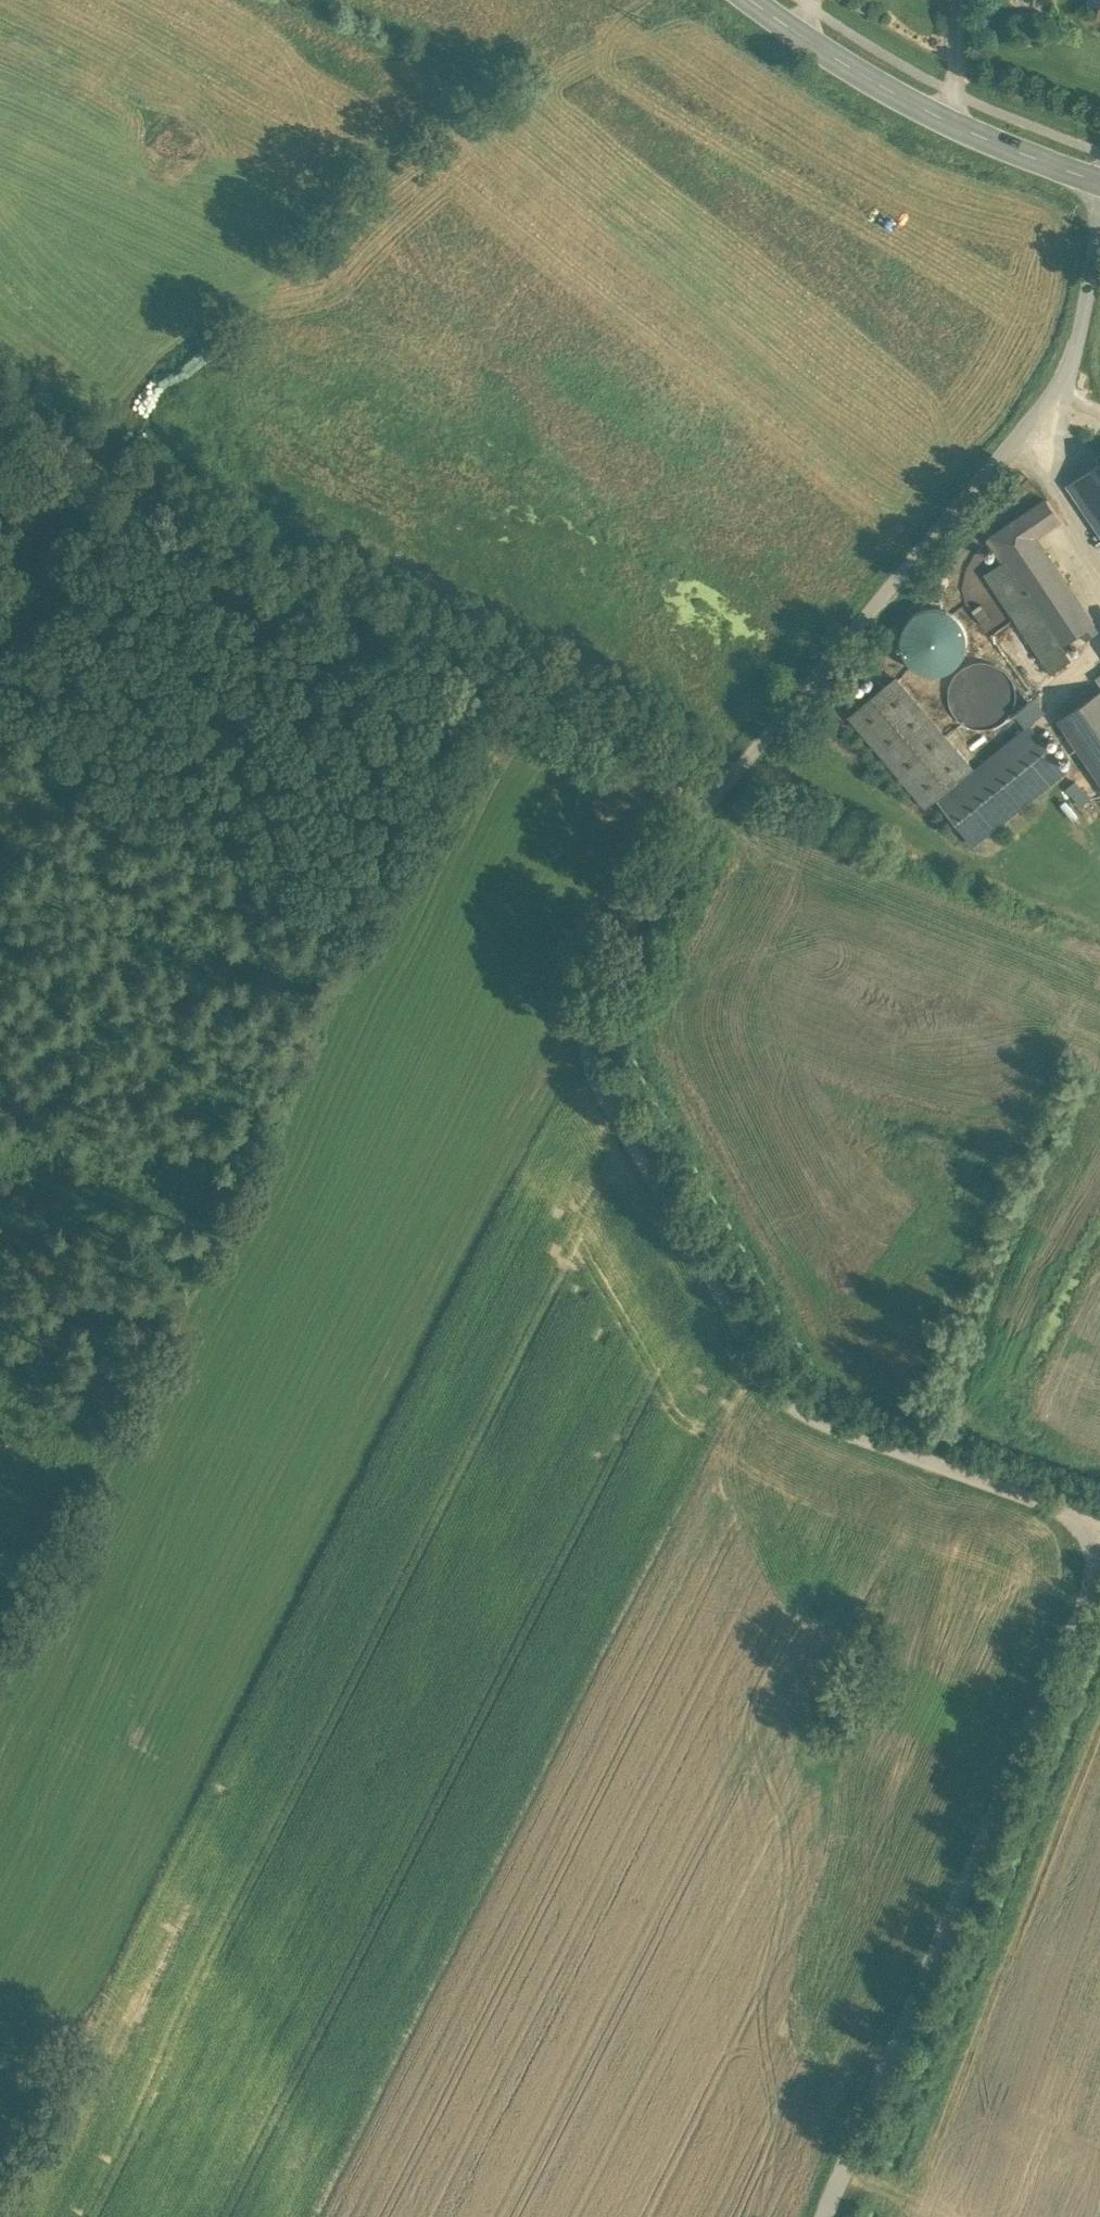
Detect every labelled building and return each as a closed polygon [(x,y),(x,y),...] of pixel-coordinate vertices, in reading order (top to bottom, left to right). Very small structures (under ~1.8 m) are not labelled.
[(1087,471),(1087,472),(1099,491),(1099,462),(1087,471)] [(1087,472),(1069,484),(1099,530),(1099,491),(1087,472)] [(1094,624),(1036,536),(1062,518),(1048,498),(990,538),(1005,561),(1062,646),(1064,645),(1094,624)] [(1062,646),(1005,561),(986,573),(1015,618),(1052,673),(1073,659),(1064,645),(1062,646)] [(940,598),(896,629),(929,676),(973,644),(940,598)] [(1014,707),(1017,694),(1014,681),(1006,671),(996,664),(983,661),(970,664),(959,671),(952,682),(950,695),(953,708),(960,718),(971,726),(984,728),(996,725),(1007,718),(1014,707)] [(973,767),(897,677),(851,715),(927,805),(973,767)] [(1061,717),(1099,775),(1099,691),(1061,717)] [(1025,724),(1046,708),(1035,694),(1014,710),(1025,724)] [(1031,725),(940,798),(976,843),(1067,770),(1031,725)] [(1077,777),(1066,785),(1078,803),(1090,795),(1077,777)]
